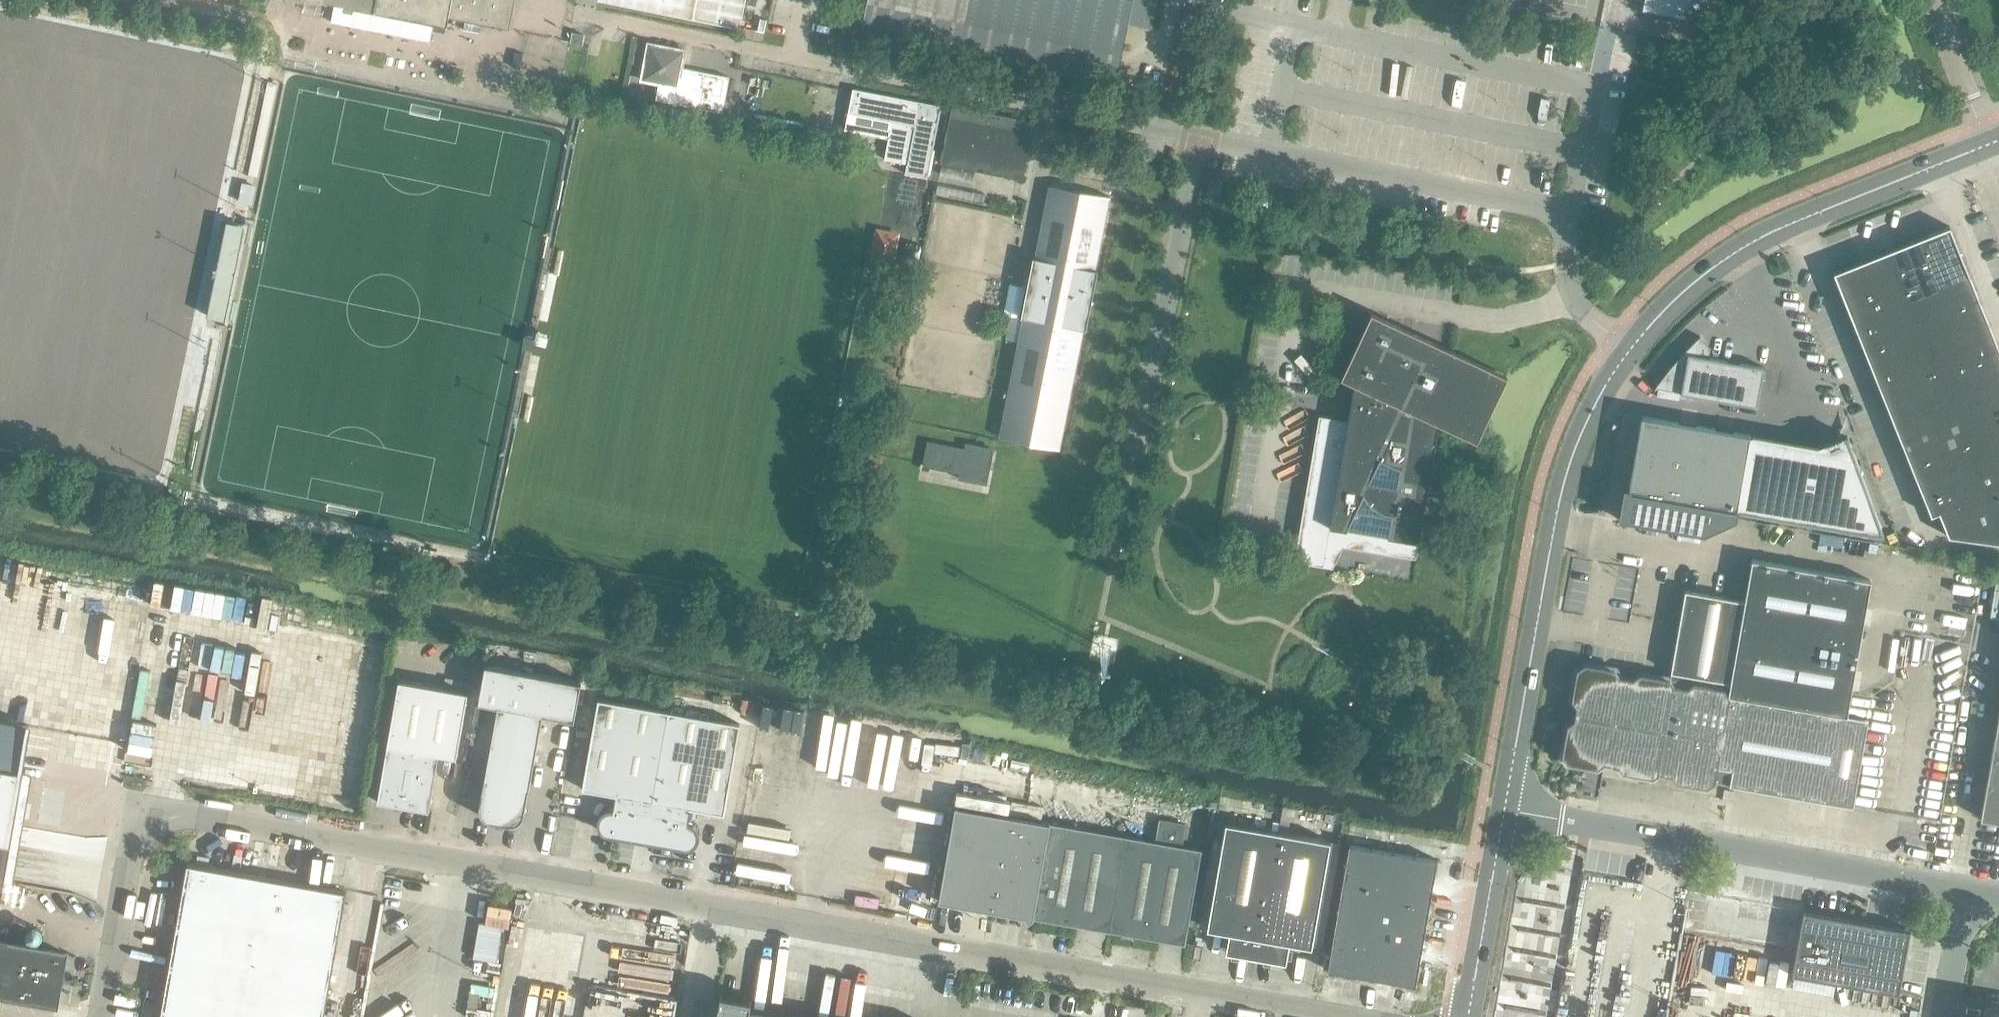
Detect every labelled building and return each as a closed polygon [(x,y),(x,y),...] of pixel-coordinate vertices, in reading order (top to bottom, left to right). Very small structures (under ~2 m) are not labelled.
[(374,13),(446,27),(448,17),(509,29),(515,0),(310,0),(374,13)] [(741,29),(746,0),(597,0),(741,29)] [(861,30),(995,58),(1115,82),(1118,63),(1128,17),(1152,22),(1156,0),(867,0),(861,30)] [(1702,21),(1707,0),(1646,0),(1644,9),(1702,21)] [(764,41),(765,32),(768,20),(762,19),(759,31),(745,28),(745,29),(743,37),(764,41)] [(585,35),(573,33),(571,42),(583,45),(585,35)] [(649,44),(642,79),(659,83),(656,98),(721,111),(728,77),(681,68),(684,51),(649,44)] [(852,91),(845,129),(888,138),(884,159),(907,163),(905,173),(928,177),(941,105),(920,101),(912,99),(853,88),(852,91)] [(953,106),(941,163),(1022,179),(1034,122),(953,106)] [(1050,186),(1050,187),(1036,259),(1034,258),(1033,258),(1029,279),(1025,278),(1023,287),(1027,288),(1021,318),(1022,318),(1024,318),(1001,437),(1000,437),(1000,438),(1060,450),(1061,449),(1060,449),(1084,330),(1085,331),(1086,331),(1098,271),(1097,271),(1095,271),(1110,199),(1110,198),(1050,186)] [(1998,542),(1998,347),(1950,225),(1834,272),(1932,515),(1940,512),(1949,535),(1998,542)] [(921,248),(906,245),(903,260),(918,263),(921,248)] [(1415,558),(1438,423),(1445,426),(1476,441),(1507,376),(1452,350),(1371,311),(1340,376),(1355,383),(1352,398),(1361,400),(1361,401),(1360,408),(1357,407),(1355,417),(1358,418),(1357,421),(1319,415),(1295,561),(1333,567),(1343,545),(1415,558)] [(1701,337),(1700,336),(1655,388),(1656,389),(1657,387),(1681,392),(1681,393),(1758,406),(1765,367),(1709,357),(1711,348),(1700,338),(1701,337)] [(1737,509),(1738,509),(1751,435),(1641,415),(1628,488),(1623,487),(1623,490),(1628,491),(1624,516),(1618,515),(1618,519),(1703,534),(1736,519),(1737,509)] [(1817,446),(1751,435),(1738,509),(1883,535),(1853,453),(1847,435),(1817,446)] [(987,485),(994,448),(991,447),(966,442),(965,448),(928,440),(922,469),(929,471),(930,467),(960,473),(959,479),(987,485)] [(1744,600),(1727,694),(1712,781),(1852,806),(1868,719),(1847,716),(1871,580),(1752,558),(1745,600),(1744,600)] [(1996,577),(1990,616),(1998,618),(1998,577),(1996,577)] [(1744,600),(1685,589),(1668,684),(1633,677),(1633,676),(1619,674),(1619,675),(1583,668),(1567,755),(1672,774),(1712,781),(1727,694),(1744,600)] [(521,818),(524,811),(542,713),(574,719),(581,681),(484,664),(478,701),(497,705),(479,803),(479,810),(483,816),(489,819),(509,823),(511,823),(513,823),(515,823),(521,818)] [(388,742),(378,802),(429,811),(439,753),(457,757),(468,692),(399,679),(388,742)] [(637,832),(647,833),(669,710),(597,697),(582,787),(615,793),(612,809),(611,809),(608,809),(606,810),(604,811),(602,812),(601,813),(599,816),(599,817),(598,818),(598,819),(598,821),(598,822),(598,823),(599,825),(599,826),(600,827),(600,828),(601,829),(603,831),(605,832),(608,833),(636,838),(637,832)] [(669,710),(647,833),(657,835),(656,841),(683,846),(684,846),(686,846),(687,846),(688,846),(691,845),(692,845),(694,843),(695,842),(696,841),(696,840),(697,838),(697,837),(697,836),(697,835),(697,833),(697,832),(697,831),(696,829),(696,828),(695,827),(693,825),(692,824),(690,823),(687,823),(690,807),(724,813),(740,722),(669,710)] [(1998,821),(1998,712),(1980,818),(1998,821)] [(12,825),(12,824),(13,820),(20,775),(29,725),(0,720),(0,892),(12,825)] [(1159,842),(1027,818),(955,806),(938,900),(1033,917),(1184,944),(1201,849),(1186,847),(1191,822),(1163,817),(1159,842)] [(1225,952),(1256,957),(1278,831),(1225,822),(1206,929),(1229,933),(1225,952)] [(1278,831),(1256,957),(1286,963),(1289,943),(1311,947),(1330,840),(1278,831)] [(1437,859),(1416,856),(1349,844),(1327,970),(1415,985),(1437,859)] [(210,858),(198,856),(197,863),(209,865),(210,858)] [(266,877),(187,863),(168,968),(248,982),(266,877)] [(346,891),(266,877),(248,982),(242,1016),(324,1016),(346,891)] [(1898,993),(1909,929),(1803,911),(1791,974),(1898,993)] [(503,926),(479,922),(473,958),(497,962),(503,926)] [(56,1003),(65,952),(37,947),(38,939),(39,938),(40,937),(40,936),(41,934),(41,933),(41,932),(40,930),(40,929),(39,928),(38,928),(37,927),(36,927),(35,927),(33,927),(32,927),(31,928),(30,929),(29,930),(29,931),(28,932),(28,933),(28,935),(29,936),(29,937),(28,946),(0,941),(0,994),(56,1003)] [(168,968),(160,1016),(242,1016),(248,982),(168,968)] [(716,1016),(799,1016),(750,1008),(751,998),(750,998),(748,1007),(721,1002),(722,993),(721,993),(716,1016)] [(1988,1009),(1986,1016),(1998,1016),(1998,1010),(1988,1009)]
